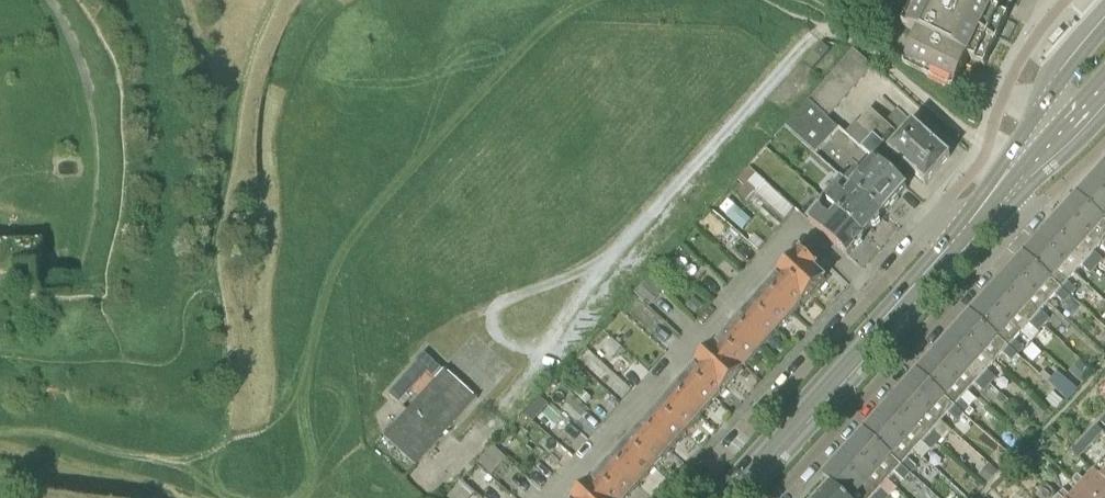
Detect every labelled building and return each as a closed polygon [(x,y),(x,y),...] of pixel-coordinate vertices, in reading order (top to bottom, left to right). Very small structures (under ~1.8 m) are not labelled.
[(904,27),(919,34),(907,61),(904,66),(954,90),(969,58),(985,66),(1009,16),(997,10),(1002,0),(916,0),(904,27)] [(855,48),(846,59),(866,76),(875,66),(855,48)] [(866,76),(846,59),(837,69),(857,87),(866,76)] [(856,87),(837,69),(827,80),(847,97),(856,87)] [(847,97),(827,80),(818,90),(838,108),(847,97)] [(838,108),(818,90),(809,101),(810,102),(829,118),(838,108)] [(840,129),(829,118),(810,102),(787,127),(817,154),(840,129)] [(861,124),(874,136),(885,146),(897,132),(873,110),(861,124)] [(876,160),(893,175),(903,164),(926,184),(951,157),(914,123),(891,150),(885,146),(874,136),(862,149),(876,160)] [(853,186),(885,213),(908,188),(893,175),(876,160),(853,186)] [(786,220),(796,209),(757,173),(750,167),(738,179),(745,186),(738,193),(747,201),(756,192),(786,220)] [(1104,167),(1091,182),(1104,194),(1104,167)] [(864,236),(885,213),(853,186),(842,177),(822,199),(837,212),(864,236)] [(1091,182),(1078,197),(1104,221),(1104,194),(1091,182)] [(1078,197),(1064,211),(1102,244),(1104,247),(1104,221),(1078,197)] [(847,255),(864,236),(837,212),(831,220),(821,211),(822,209),(820,207),(809,220),(847,255)] [(1095,252),(1102,244),(1064,211),(1051,226),(1097,267),(1104,260),(1095,252)] [(1092,273),(1097,267),(1051,226),(1038,241),(1075,274),(1083,266),(1092,273)] [(1069,281),(1075,274),(1038,241),(1024,256),(1071,297),(1078,289),(1069,281)] [(783,273),(810,297),(826,280),(820,274),(823,271),(801,252),(798,255),(799,256),(783,273)] [(1065,303),(1071,297),(1024,256),(1011,270),(1048,303),(1056,295),(1065,303)] [(1042,311),(1048,303),(1011,270),(998,285),(1044,326),(1051,319),(1042,311)] [(795,314),(810,297),(783,273),(768,290),(795,314)] [(1031,341),(1044,326),(998,285),(985,300),(1022,333),(1031,341)] [(779,331),(795,314),(768,290),(752,307),(779,331)] [(1016,340),(1022,333),(985,300),(972,314),(1001,338),(1018,355),(1025,348),(1016,340)] [(764,348),(779,331),(752,307),(737,324),(764,348)] [(986,354),(1001,338),(972,314),(958,329),(986,354)] [(748,365),(764,348),(737,324),(721,341),(748,365)] [(945,344),(991,385),(997,378),(995,375),(1001,368),(986,354),(958,329),(945,344)] [(733,383),(748,365),(721,341),(706,358),(733,383)] [(985,392),(991,385),(945,344),(932,359),(968,392),(976,384),(985,392)] [(717,400),(733,383),(706,358),(690,375),(717,400)] [(962,399),(968,392),(932,359),(918,373),(964,415),(970,407),(962,399)] [(447,369),(385,437),(417,466),(479,399),(478,398),(477,399),(447,371),(448,370),(447,369)] [(958,421),(964,415),(918,373),(905,388),(942,422),(949,413),(958,421)] [(702,417),(717,400),(690,375),(675,393),(702,417)] [(936,429),(942,422),(905,388),(891,403),(937,445),(945,437),(936,429)] [(686,434),(702,417),(675,393),(659,410),(686,434)] [(924,459),(937,445),(891,403),(878,418),(924,459)] [(671,451),(686,434),(659,410),(644,427),(671,451)] [(911,473),(924,459),(878,418),(865,432),(911,473)] [(1092,432),(1099,438),(1104,432),(1098,426),(1092,432)] [(655,468),(671,451),(644,427),(628,444),(655,468)] [(905,480),(911,473),(865,432),(852,447),(889,480),(896,472),(905,480)] [(1078,448),(1084,454),(1099,438),(1092,432),(1078,448)] [(640,486),(655,468),(628,444),(613,461),(640,486)] [(889,480),(852,447),(839,462),(878,497),(888,497),(890,496),(882,488),(889,480)] [(1080,458),(1084,454),(1078,448),(1074,452),(1080,458)] [(640,486),(613,461),(597,478),(619,497),(628,497),(640,486)] [(839,462),(825,477),(832,484),(848,497),(878,497),(839,462)] [(1098,467),(1085,481),(1102,497),(1104,497),(1104,473),(1098,467)] [(1085,481),(1078,474),(1074,480),(1081,487),(1071,496),(1073,497),(1102,497),(1085,481)] [(597,478),(582,495),(584,497),(619,497),(597,478)] [(832,484),(819,497),(848,497),(832,484)] [(1071,496),(1065,490),(1057,497),(1073,497),(1071,496)]
